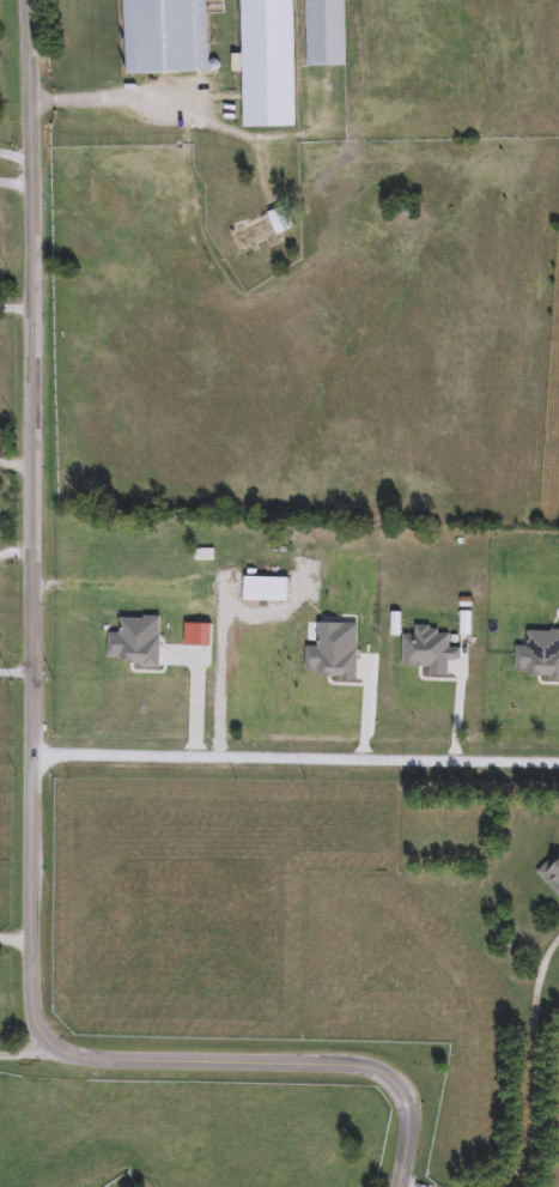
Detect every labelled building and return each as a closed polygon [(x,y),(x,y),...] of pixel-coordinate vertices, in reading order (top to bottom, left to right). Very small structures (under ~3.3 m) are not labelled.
[(136,77),(217,73),(214,0),(134,0),(136,77)] [(316,71),(358,69),(355,0),(314,0),(316,71)] [(233,231),(287,207),(297,229),(242,252),(233,231)] [(305,583),(293,583),(292,604),(247,602),(248,577),(294,579),(294,532),(305,532),(305,583)] [(537,874),(558,854),(558,895),(537,874)]
